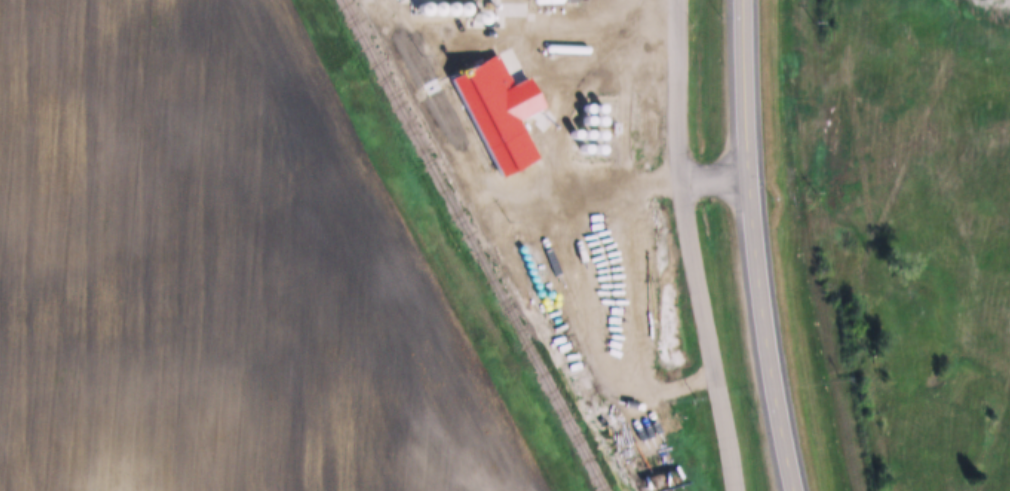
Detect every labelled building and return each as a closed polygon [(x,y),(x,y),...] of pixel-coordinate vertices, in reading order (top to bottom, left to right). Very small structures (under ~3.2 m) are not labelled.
[(444,21),(448,19),(450,15),(448,10),(444,8),(439,10),(437,15),(439,19),(444,21)] [(457,21),(462,19),(463,15),(462,10),(457,8),(452,10),(451,15),(452,19),(457,21)] [(417,21),(422,20),(424,15),(422,10),(417,9),(413,10),(411,15),(413,20),(417,21)] [(431,21),(435,20),(437,15),(435,10),(431,9),(426,10),(424,15),(426,20),(431,21)] [(446,81),(495,54),(511,83),(526,75),(542,106),(513,122),(519,132),(483,151),(446,81)]
